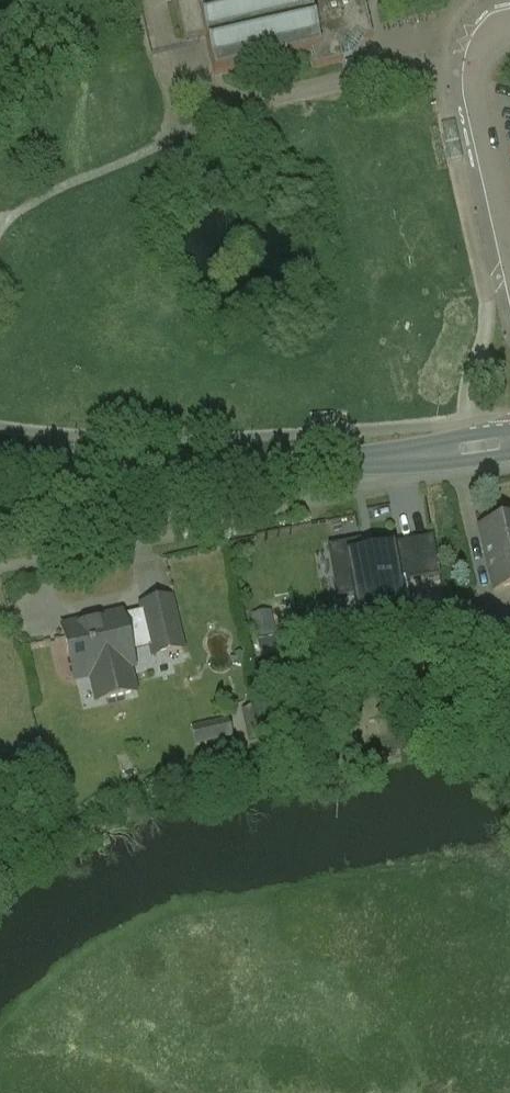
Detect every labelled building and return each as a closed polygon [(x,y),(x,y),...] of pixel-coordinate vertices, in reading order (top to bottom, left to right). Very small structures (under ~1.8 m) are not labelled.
[(185,40),(205,35),(214,76),(311,54),(315,69),(343,62),(341,52),(348,50),(357,35),(366,40),(373,39),(364,0),(176,0),(185,40)] [(480,531),(494,593),(509,589),(509,524),(480,531)] [(357,559),(355,545),(330,549),(339,600),(354,597),(358,615),(374,612),(374,615),(412,608),(406,580),(401,581),(395,547),(375,551),(376,555),(357,559)] [(142,611),(121,616),(129,648),(150,643),(149,638),(161,635),(165,654),(181,650),(169,598),(140,605),(142,611)] [(270,611),(249,614),(253,637),(274,633),(270,611)] [(481,613),(447,620),(452,645),(488,646),(481,613)] [(121,616),(62,629),(74,679),(101,673),(107,700),(131,694),(125,667),(133,665),(129,648),(121,616)] [(258,708),(242,711),(245,726),(261,723),(258,708)] [(228,722),(209,725),(212,740),(231,737),(228,722)] [(261,723),(245,726),(248,741),(264,738),(261,723)] [(209,725),(191,728),(194,744),(212,740),(209,725)]
